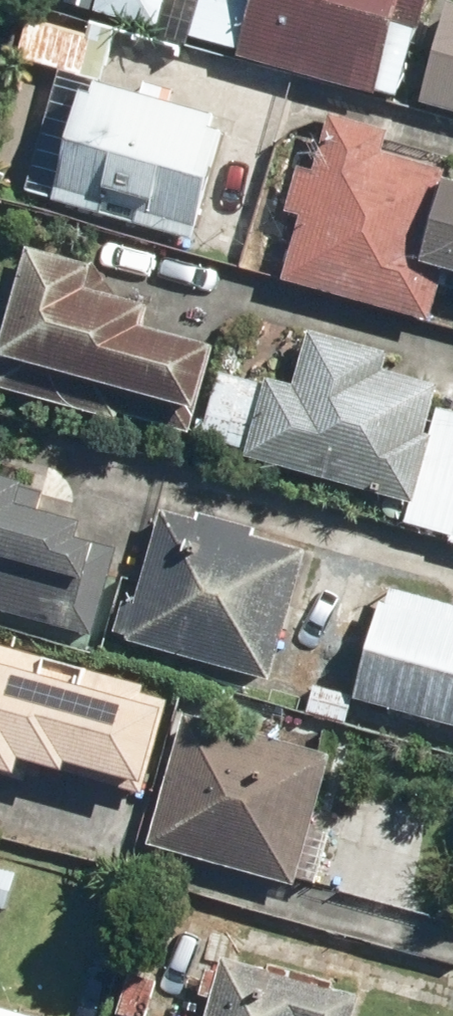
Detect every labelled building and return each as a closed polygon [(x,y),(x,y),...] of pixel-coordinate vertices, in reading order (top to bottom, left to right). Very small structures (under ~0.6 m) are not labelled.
[(95,14),(160,31),(168,0),(99,0),(95,14)] [(192,36),(242,49),(239,58),(379,95),(380,91),(402,97),(427,0),(202,0),(192,36)] [(451,3),(423,100),(452,109),(452,4),(451,3)] [(25,57),(64,68),(26,189),(191,240),(230,118),(104,79),(119,32),(91,24),(87,36),(37,20),(25,57)] [(302,216),(284,276),(428,321),(445,267),(452,270),(452,183),(450,182),(452,172),(452,169),(384,148),(389,130),(331,112),(313,170),(298,165),(284,211),(302,216)] [(32,248),(0,365),(0,388),(119,420),(121,413),(192,432),(215,346),(145,327),(151,306),(91,290),(98,266),(32,248)] [(268,388),(222,375),(205,436),(249,448),(246,457),(416,504),(435,435),(426,432),(439,384),(384,369),(389,351),(315,330),(300,385),(271,377),(268,388)] [(95,633),(118,547),(80,538),(85,520),(41,509),(45,493),(25,488),(26,482),(0,476),(0,609),(95,633)] [(197,521),(164,511),(138,604),(124,600),(114,636),(273,680),(309,550),(257,536),(259,528),(200,512),(197,521)] [(382,601),(356,699),(452,724),(452,604),(394,589),(390,603),(382,601)] [(19,778),(24,760),(142,793),(169,699),(145,692),(147,686),(0,644),(0,772),(19,778)] [(334,756),(187,712),(148,843),(295,886),(334,756)] [(225,956),(208,1015),(360,1015),(366,996),(225,956)]
